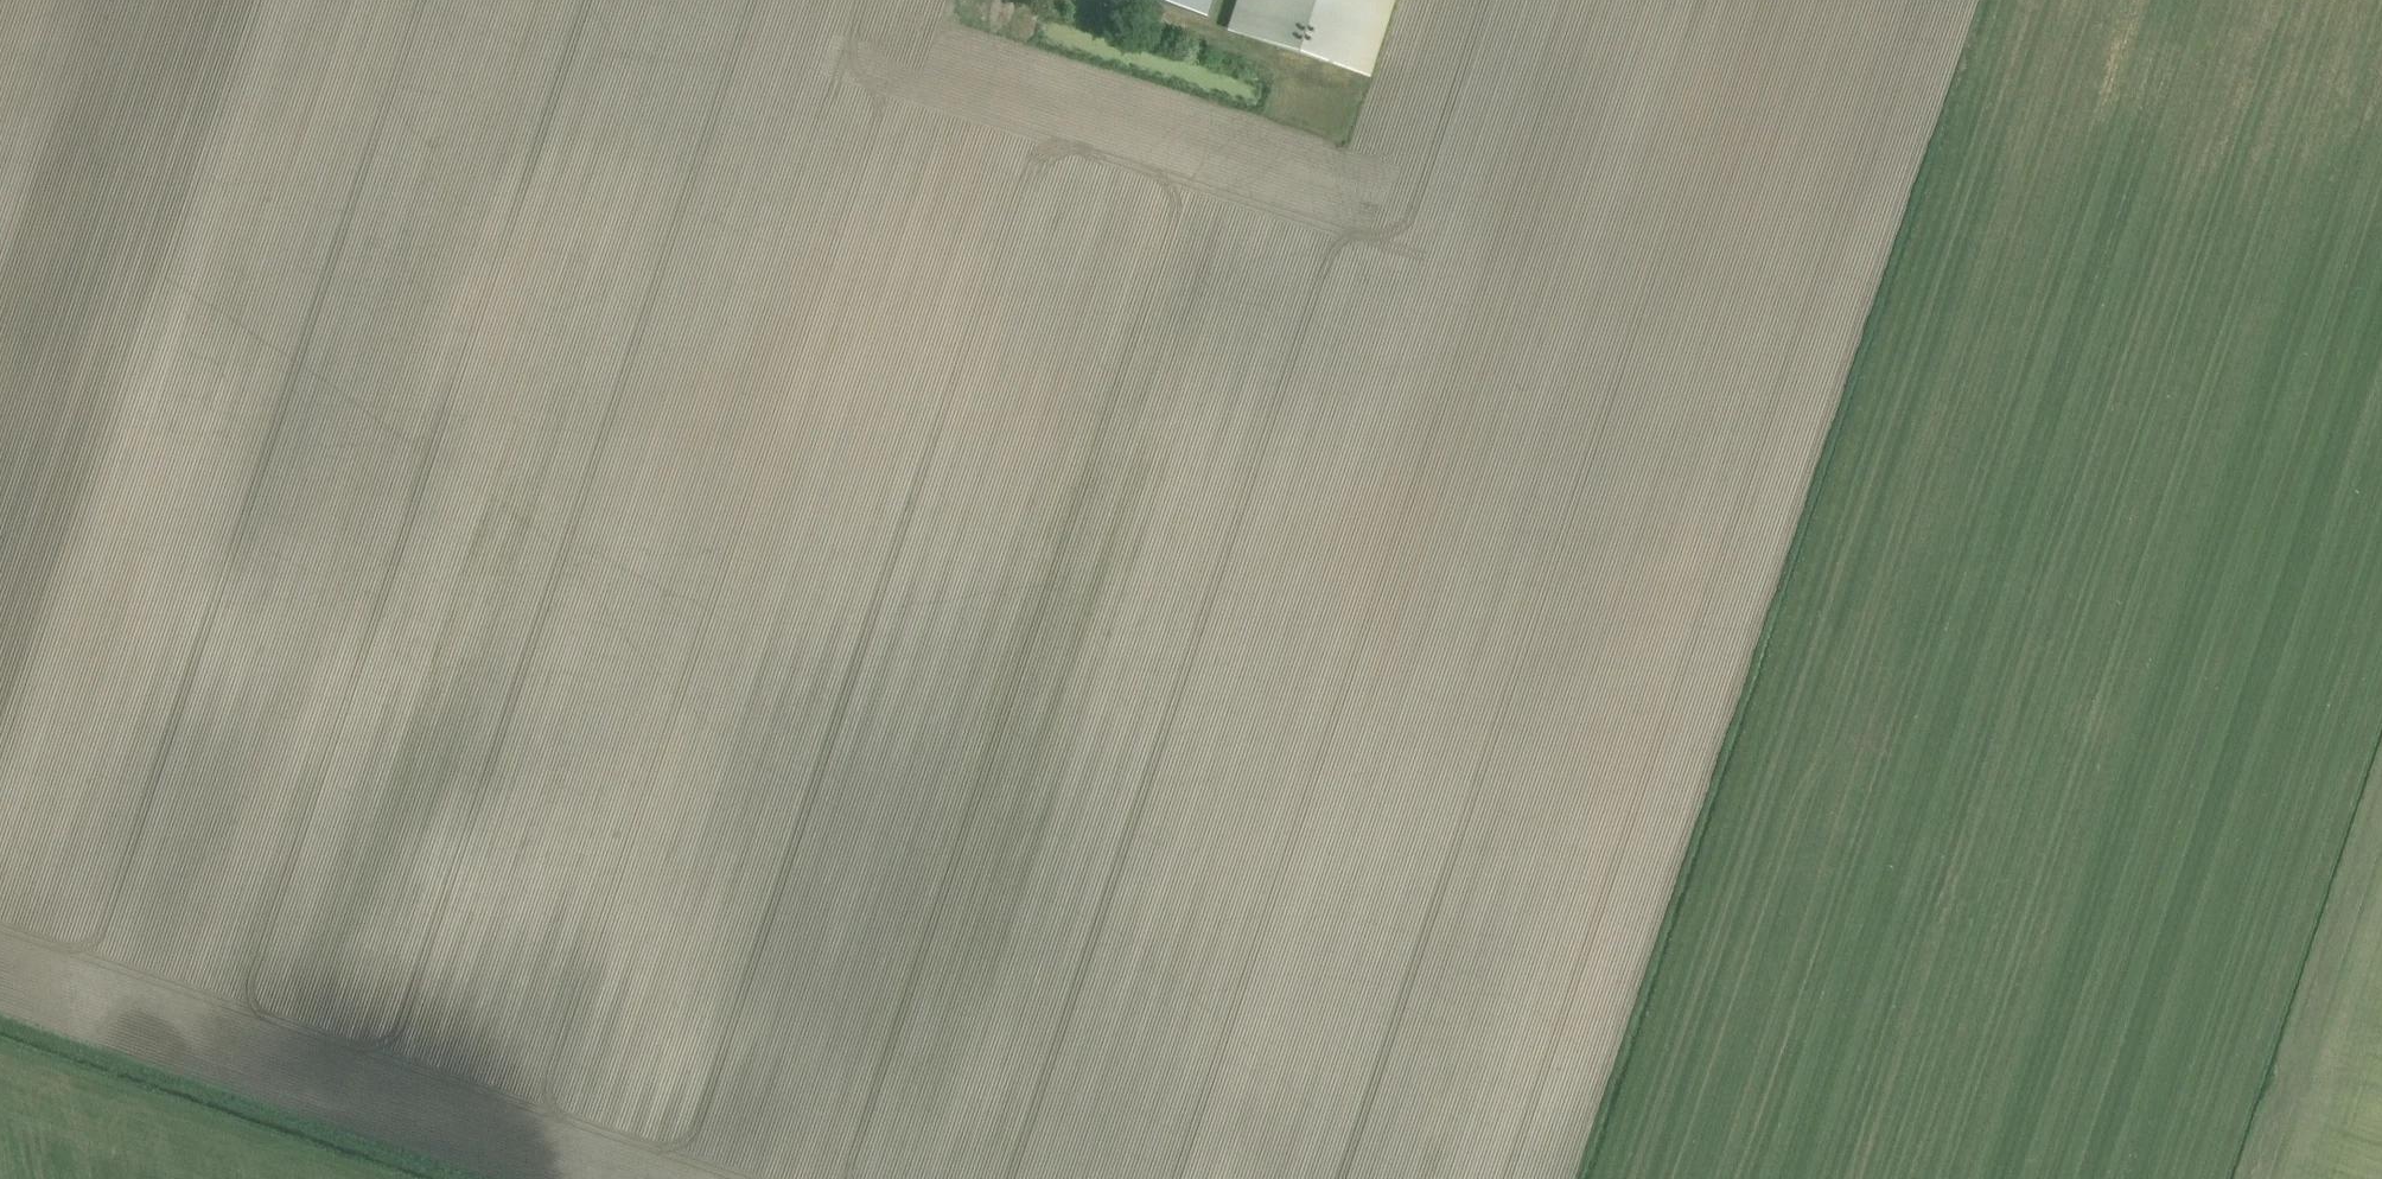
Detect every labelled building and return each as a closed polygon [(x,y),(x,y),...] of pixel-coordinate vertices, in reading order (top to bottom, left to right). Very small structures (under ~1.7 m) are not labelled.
[(1207,19),(1213,0),(1149,0),(1207,19)] [(1371,73),(1396,0),(1238,0),(1229,26),(1371,73)]
